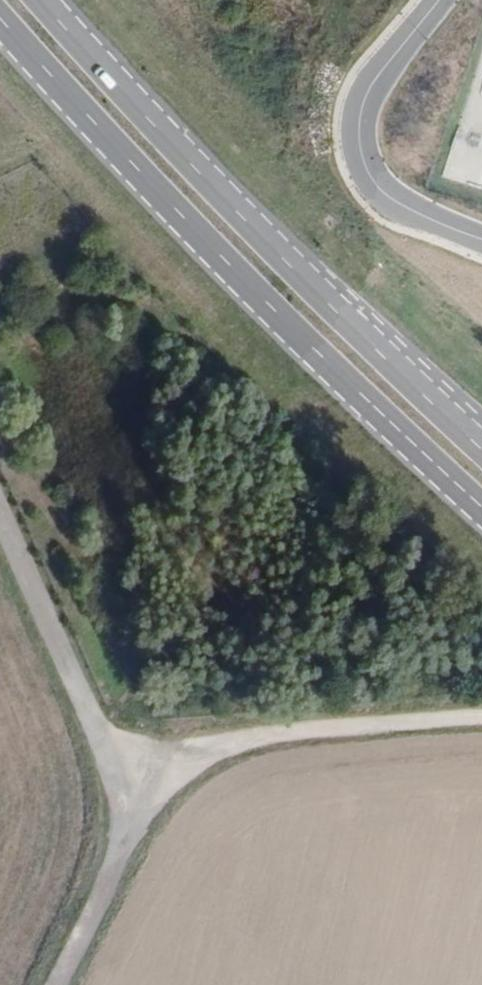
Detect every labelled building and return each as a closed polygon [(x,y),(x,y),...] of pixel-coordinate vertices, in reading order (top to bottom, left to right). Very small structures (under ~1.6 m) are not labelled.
[(458,132),(443,171),(481,186),(481,141),(458,132)]
